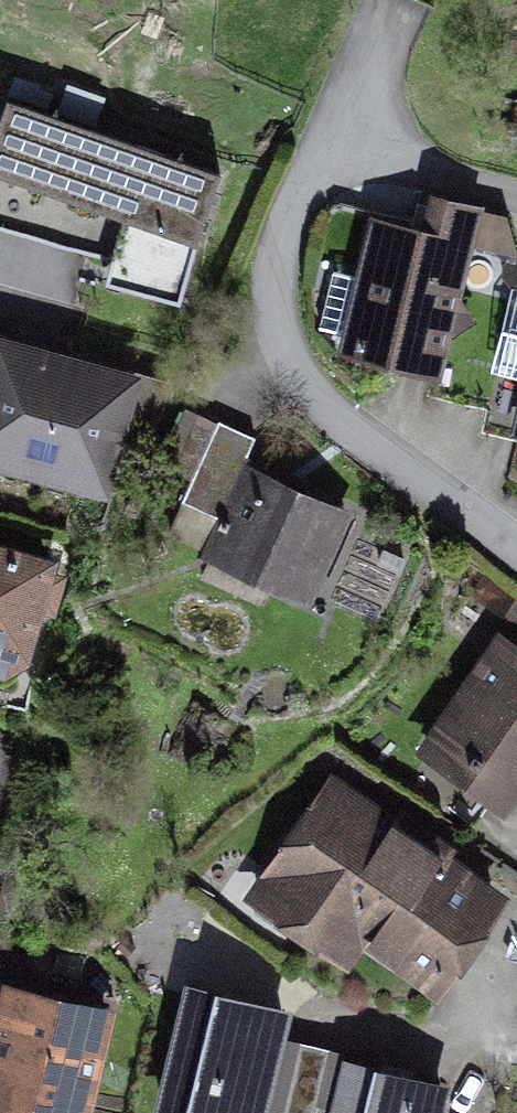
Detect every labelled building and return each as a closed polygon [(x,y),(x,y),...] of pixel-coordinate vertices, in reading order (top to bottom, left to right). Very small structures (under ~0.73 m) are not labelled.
[(223,174),(34,108),(9,177),(45,191),(48,179),(128,208),(108,281),(181,302),(223,174)] [(436,203),(426,237),(375,227),(364,277),(337,271),(321,330),(439,361),(447,332),(467,320),(455,299),(470,243),(516,255),(516,250),(508,220),(436,203)] [(2,347),(0,355),(0,457),(103,486),(132,383),(2,347)] [(221,518),(258,439),(220,422),(184,500),(221,518)] [(347,508),(256,466),(213,560),(303,602),(347,508)] [(0,553),(0,668),(5,670),(22,660),(47,566),(0,553)] [(505,643),(411,779),(471,822),(492,794),(501,800),(516,778),(516,652),(505,643)] [(496,899),(336,790),(272,884),(308,908),(300,920),(345,951),(359,931),(437,984),(496,899)] [(195,991),(165,1112),(167,1112),(258,1112),(283,1013),(195,991)] [(12,993),(0,1042),(0,1103),(41,1112),(84,1112),(108,1016),(12,993)] [(353,1067),(342,1112),(435,1112),(441,1089),(353,1067)] [(288,1096),(283,1112),(315,1112),(318,1104),(288,1096)]
